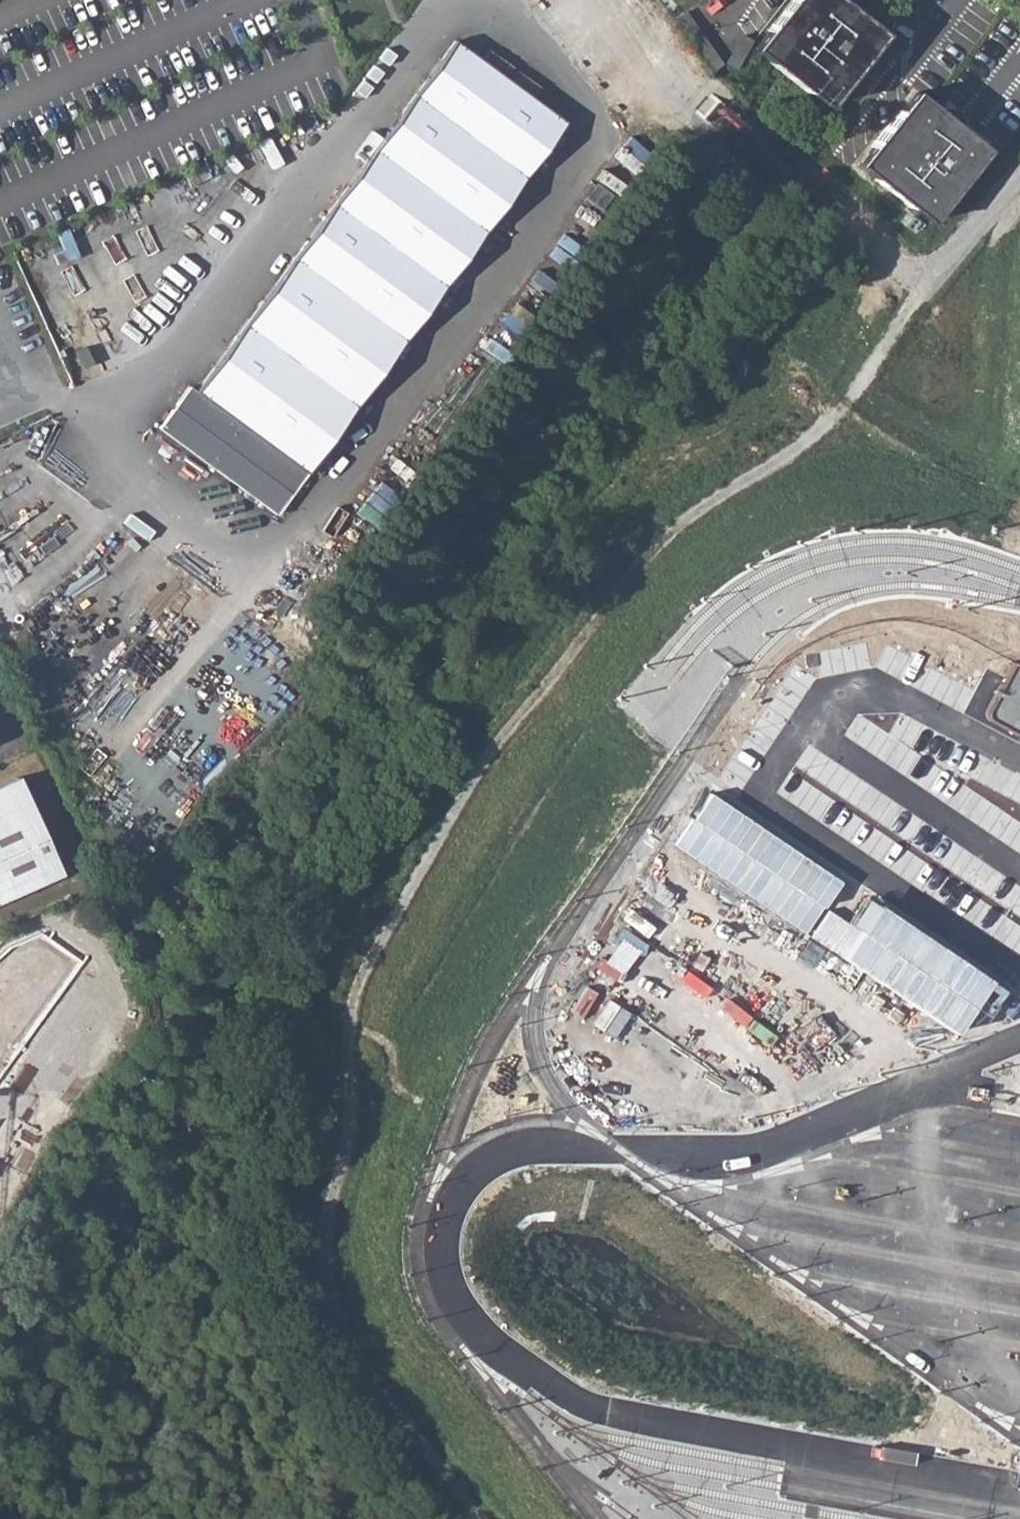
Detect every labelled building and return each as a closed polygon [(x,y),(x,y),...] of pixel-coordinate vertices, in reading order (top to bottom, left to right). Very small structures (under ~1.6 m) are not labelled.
[(786,72),(827,104),(840,88),(886,32),(845,0),(788,0),(752,45),(786,72)] [(717,49),(683,8),(673,16),(721,82),(748,50),(731,34),(717,49)] [(182,388),(155,428),(277,514),(565,122),(455,40),(193,394),(182,388)] [(914,92),(856,164),(930,222),(987,150),(977,142),(963,131),(914,92)] [(1011,668),(1007,677),(985,718),(1019,737),(1019,672),(1011,668)] [(0,784),(0,899),(62,872),(19,776),(0,784)]
